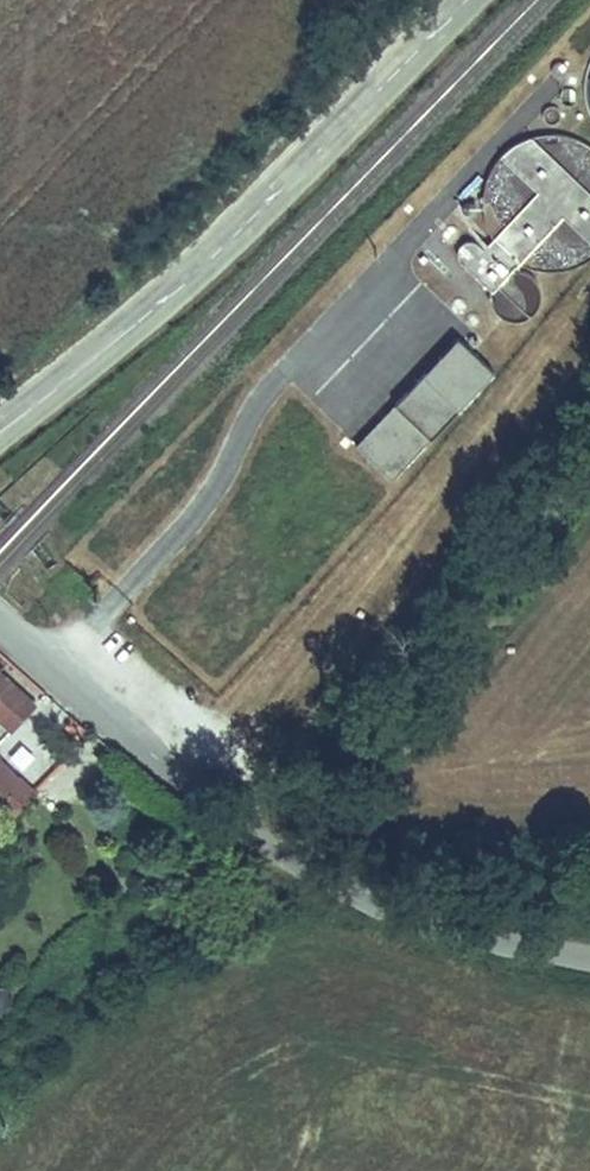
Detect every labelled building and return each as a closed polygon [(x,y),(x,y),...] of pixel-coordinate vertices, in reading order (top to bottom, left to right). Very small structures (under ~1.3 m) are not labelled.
[(530,127),(500,157),(513,170),(499,184),(500,186),(476,210),(521,255),(562,214),(589,241),(589,188),(530,127)] [(490,300),(520,321),(545,283),(515,263),(490,300)] [(493,373),(455,338),(356,445),(393,480),(493,373)] [(11,730),(38,701),(12,676),(0,689),(0,719),(11,730)] [(0,752),(0,789),(19,767),(0,752)]
